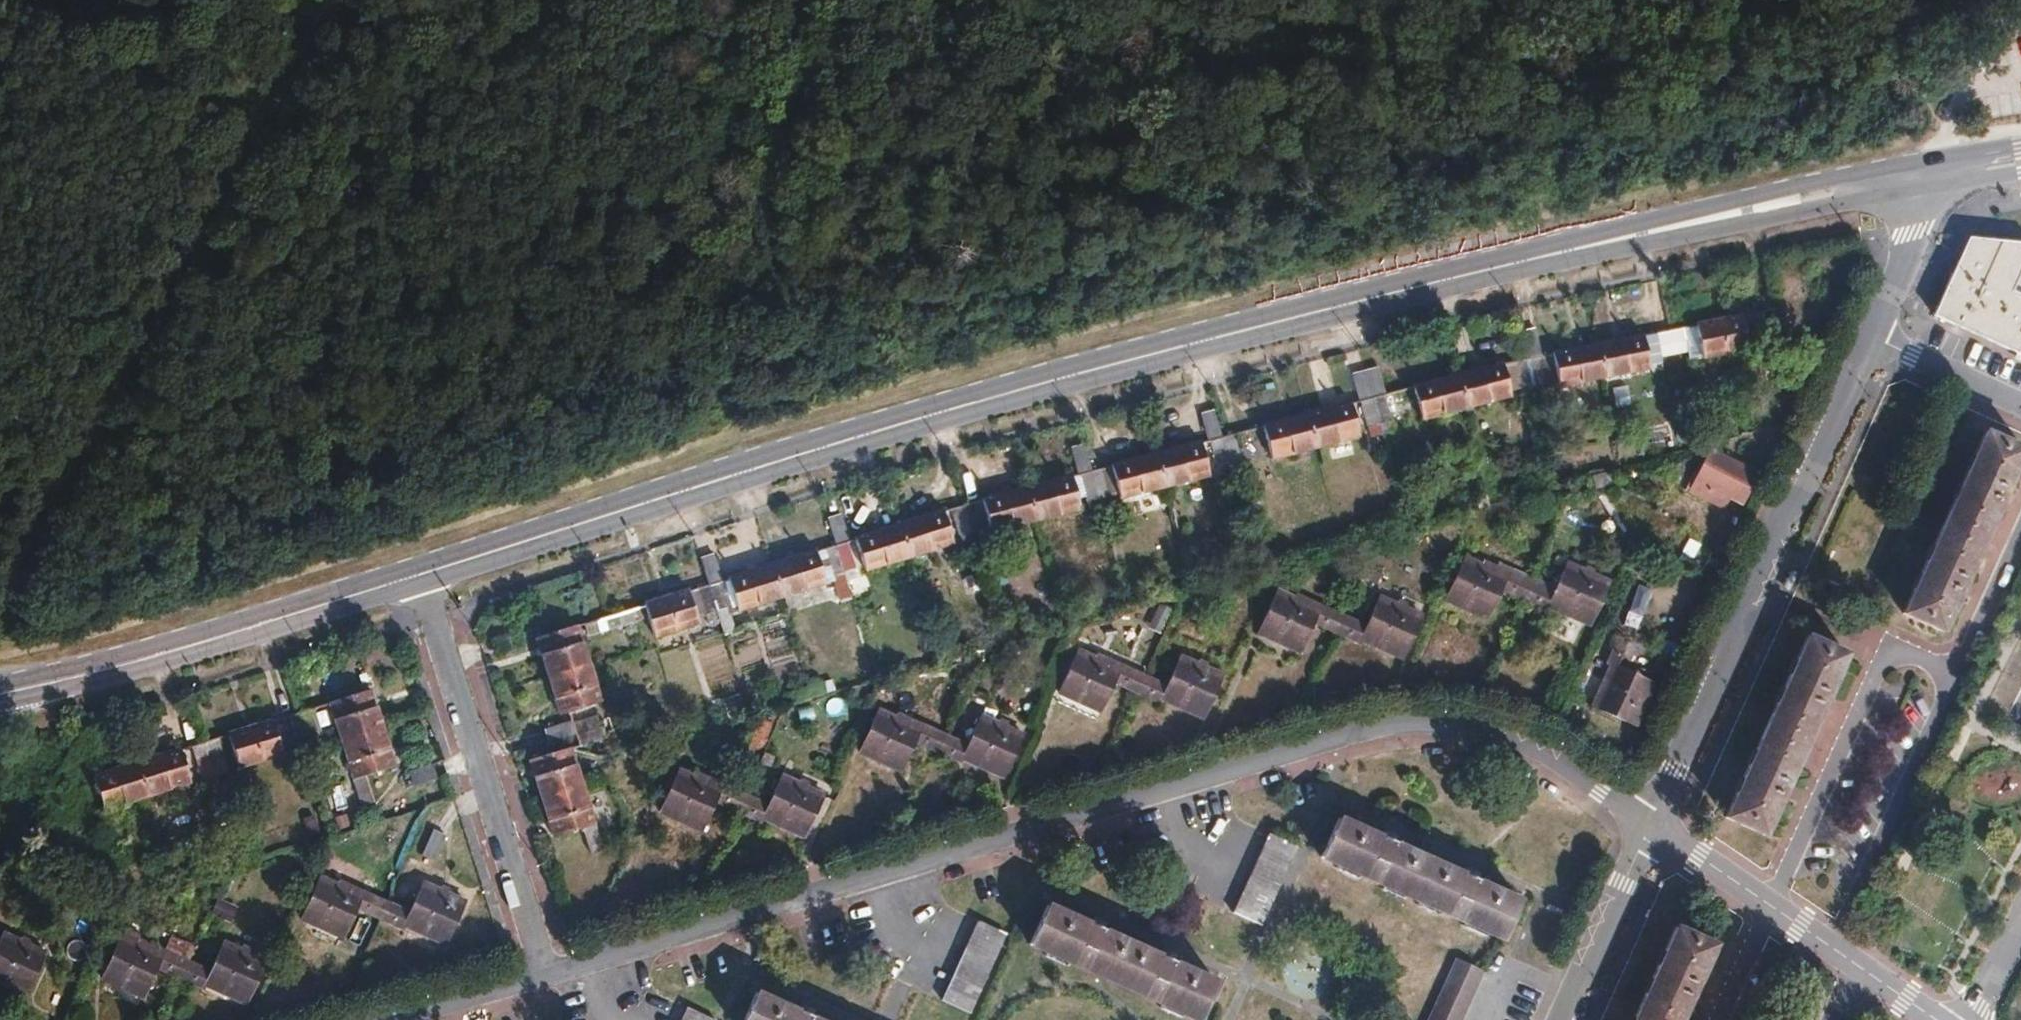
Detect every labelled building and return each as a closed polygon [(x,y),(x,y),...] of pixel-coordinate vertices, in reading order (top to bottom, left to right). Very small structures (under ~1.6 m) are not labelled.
[(2015,288),(2020,275),(2020,241),(1970,243),(1935,313),(2020,356),(2020,291),(2015,288)] [(1759,310),(1765,334),(1776,332),(1771,308),(1759,310)] [(1765,334),(1759,310),(1750,312),(1756,335),(1765,334)] [(1756,335),(1750,312),(1738,314),(1743,338),(1756,335)] [(1700,357),(1745,348),(1743,338),(1738,314),(1679,327),(1684,352),(1698,349),(1700,357)] [(1684,352),(1679,327),(1653,332),(1659,357),(1684,352)] [(1523,359),(1530,388),(1550,384),(1543,355),(1539,355),(1533,328),(1517,332),(1523,359)] [(1646,367),(1640,334),(1594,343),(1601,376),(1646,367)] [(1601,376),(1594,343),(1549,352),(1555,384),(1601,376)] [(1530,388),(1523,359),(1456,374),(1465,408),(1509,397),(1509,393),(1530,388)] [(1388,422),(1397,420),(1403,418),(1389,365),(1374,369),(1388,422)] [(1388,422),(1374,369),(1359,372),(1366,399),(1357,401),(1364,428),(1373,425),(1388,422)] [(1465,408),(1456,374),(1410,387),(1419,420),(1465,408)] [(1358,435),(1349,403),(1304,414),(1312,447),(1358,435)] [(1198,412),(1205,439),(1154,452),(1163,486),(1220,471),(1227,470),(1226,465),(1219,437),(1211,409),(1198,412)] [(1229,435),(1236,462),(1269,454),(1270,458),(1312,447),(1304,414),(1262,424),(1262,426),(1229,435)] [(1401,434),(1397,420),(1388,422),(1391,437),(1401,434)] [(1391,437),(1388,422),(1373,425),(1377,440),(1391,437)] [(1984,432),(1943,522),(1981,540),(2020,452),(2020,449),(1984,432)] [(1236,462),(1229,435),(1219,437),(1226,465),(1236,462)] [(1078,474),(1085,502),(1097,499),(1090,472),(1083,444),(1069,448),(1076,474),(1078,474)] [(1753,472),(1707,450),(1686,491),(1721,507),(1727,494),(1740,500),(1753,472)] [(1125,521),(1120,498),(1163,486),(1154,452),(1111,464),(1112,467),(1090,472),(1097,499),(1104,527),(1125,521)] [(1229,478),(1227,470),(1220,471),(1222,480),(1229,478)] [(1596,487),(1618,481),(1615,472),(1590,478),(1596,487)] [(1078,509),(1070,475),(1024,486),(1033,520),(1078,509)] [(1033,520),(1024,486),(960,502),(961,504),(969,531),(976,556),(978,562),(999,556),(994,539),(984,540),(981,529),(991,526),(993,530),(1033,520)] [(1487,496),(1479,498),(1482,511),(1490,509),(1487,496)] [(949,508),(958,535),(960,534),(969,531),(961,504),(949,508)] [(951,542),(942,510),(897,524),(907,556),(951,542)] [(907,556),(897,524),(853,537),(854,541),(847,542),(839,515),(825,519),(833,546),(841,571),(851,603),(872,597),(864,570),(907,556)] [(1941,630),(1981,540),(1943,522),(1902,614),(1941,630)] [(976,556),(969,531),(960,534),(967,559),(976,556)] [(1702,570),(1712,550),(1687,537),(1677,558),(1702,570)] [(822,549),(830,574),(831,574),(841,571),(833,546),(822,549)] [(823,583),(813,550),(770,564),(781,597),(823,583)] [(706,585),(714,612),(727,608),(719,582),(722,581),(713,554),(698,559),(706,585)] [(1509,593),(1524,600),(1531,583),(1507,573),(1506,577),(1462,558),(1443,600),(1486,619),(1502,583),(1511,587),(1509,593)] [(1552,592),(1531,583),(1524,600),(1535,605),(1537,601),(1587,623),(1608,582),(1566,563),(1552,592)] [(770,564),(726,578),(736,611),(781,597),(770,564)] [(851,603),(841,571),(831,574),(841,606),(851,603)] [(714,612),(706,585),(695,589),(703,615),(714,612)] [(687,590),(641,605),(652,637),(697,623),(687,590)] [(1319,605),(1318,609),(1275,591),(1257,634),(1298,652),(1314,618),(1323,622),(1321,627),(1334,633),(1342,614),(1319,605)] [(1376,595),(1364,624),(1342,614),(1334,633),(1345,638),(1347,634),(1400,657),(1419,614),(1376,595)] [(608,615),(604,602),(578,610),(584,624),(596,620),(601,635),(633,625),(629,610),(608,615)] [(546,676),(586,663),(574,626),(534,638),(546,676)] [(1807,635),(1766,725),(1803,743),(1844,652),(1807,635)] [(1632,646),(1615,638),(1604,662),(1608,665),(1590,706),(1633,725),(1651,683),(1621,670),(1632,646)] [(1118,665),(1116,669),(1076,651),(1058,692),(1098,711),(1112,678),(1122,682),(1121,687),(1135,693),(1143,676),(1118,665)] [(1178,656),(1165,686),(1143,676),(1135,693),(1148,699),(1151,694),(1201,717),(1220,675),(1178,656)] [(546,676),(559,715),(599,702),(586,663),(546,676)] [(813,698),(824,695),(820,681),(808,685),(813,698)] [(808,685),(797,688),(802,701),(813,698),(808,685)] [(380,727),(367,688),(326,701),(338,740),(380,727)] [(306,736),(298,710),(286,713),(295,740),(306,736)] [(919,724),(916,729),(874,710),(855,753),(898,772),(913,738),(922,742),(921,747),(934,753),(942,734),(919,724)] [(577,733),(602,726),(598,712),(542,729),(546,743),(577,733)] [(978,715),(965,744),(942,734),(934,753),(949,760),(951,754),(1001,777),(1020,735),(978,715)] [(269,719),(226,733),(236,766),(279,752),(269,719)] [(1762,833),(1803,743),(1766,725),(1725,816),(1762,833)] [(602,726),(577,733),(580,745),(605,737),(602,726)] [(366,774),(392,765),(380,727),(338,740),(359,805),(374,801),(366,774)] [(222,762),(214,736),(202,740),(210,766),(222,762)] [(210,766),(202,740),(191,744),(199,769),(210,766)] [(188,781),(177,747),(135,761),(146,795),(188,781)] [(570,747),(528,760),(539,798),(582,785),(570,747)] [(730,760),(705,749),(700,759),(726,771),(730,760)] [(770,770),(775,759),(764,754),(758,765),(770,770)] [(135,761),(92,775),(102,808),(146,795),(135,761)] [(748,768),(739,764),(735,775),(743,779),(748,768)] [(721,783),(719,788),(678,769),(658,812),(699,831),(715,797),(725,801),(723,806),(738,813),(746,794),(721,783)] [(780,775),(767,804),(746,794),(738,813),(751,819),(754,814),(803,836),(822,794),(780,775)] [(582,785),(539,798),(551,836),(580,828),(588,852),(601,848),(582,785)] [(631,812),(628,801),(614,805),(618,815),(631,812)] [(1318,857),(1409,899),(1427,861),(1388,843),(1378,839),(1336,820),(1318,857)] [(430,827),(419,855),(434,860),(444,833),(430,827)] [(1378,839),(1388,843),(1391,836),(1380,831),(1378,839)] [(1293,847),(1265,834),(1230,913),(1258,925),(1293,847)] [(1461,876),(1427,861),(1409,899),(1499,939),(1516,901),(1471,880),(1461,876)] [(361,891),(360,895),(317,876),(298,919),(340,937),(355,904),(367,909),(364,915),(376,920),(384,901),(396,874),(379,867),(375,875),(366,872),(358,890),(361,891)] [(1461,876),(1471,880),(1473,873),(1464,869),(1461,876)] [(384,901),(391,904),(403,877),(396,874),(384,901)] [(408,911),(391,904),(384,901),(376,920),(393,927),(395,922),(444,943),(463,902),(421,883),(408,911)] [(1027,945),(1113,983),(1130,945),(1099,931),(1089,927),(1044,907),(1036,925),(1027,945)] [(1089,927),(1099,931),(1102,924),(1091,920),(1089,927)] [(1003,933),(975,921),(940,999),(968,1012),(1003,933)] [(1673,928),(1640,1002),(1678,1019),(1711,945),(1673,928)] [(0,934),(0,983),(23,993),(41,952),(0,934)] [(154,957),(112,938),(93,982),(134,1001),(150,967),(160,972),(158,976),(172,982),(180,964),(156,953),(154,957)] [(217,941),(201,973),(180,964),(172,982),(185,988),(187,984),(237,1007),(258,959),(217,941)] [(1130,945),(1113,983),(1196,1019),(1198,1019),(1206,1002),(1214,983),(1170,963),(1160,958),(1130,945)] [(1160,958),(1170,963),(1172,956),(1162,952),(1160,958)] [(1426,1019),(1459,1019),(1480,973),(1453,961),(1426,1019)] [(741,1019),(810,1019),(806,1018),(795,1013),(753,994),(745,1011),(741,1019)] [(1632,1019),(1678,1019),(1640,1002),(1632,1019)] [(795,1013),(806,1018),(809,1010),(798,1006),(795,1013)] [(685,1007),(679,1019),(712,1019),(685,1007)]
